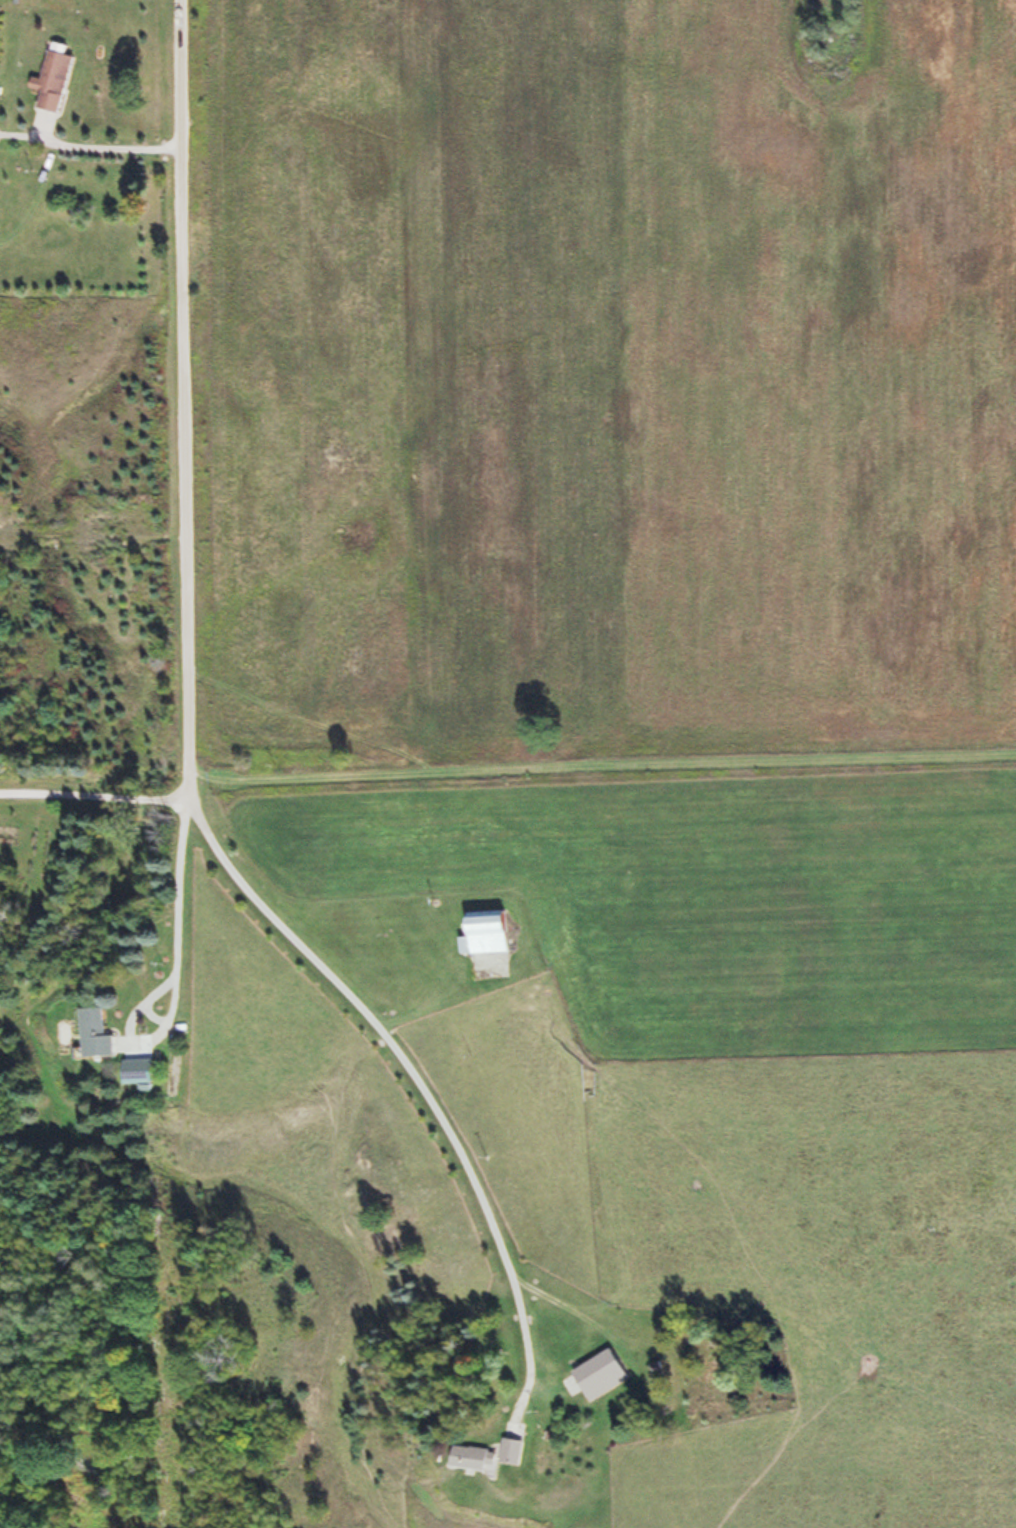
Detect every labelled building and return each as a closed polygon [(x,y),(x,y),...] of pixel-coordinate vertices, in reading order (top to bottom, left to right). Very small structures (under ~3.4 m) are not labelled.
[(56,112),(71,56),(62,53),(64,46),(48,42),(32,106),(56,112)] [(463,937),(458,937),(458,953),(505,952),(504,910),(463,911),(463,937)] [(80,1056),(113,1055),(112,1034),(103,1034),(102,1007),(78,1008),(80,1056)] [(626,1379),(609,1348),(569,1370),(587,1401),(626,1379)] [(497,1462),(517,1465),(521,1440),(501,1437),(497,1462)] [(448,1466),(492,1472),(495,1450),(451,1444),(448,1466)]
